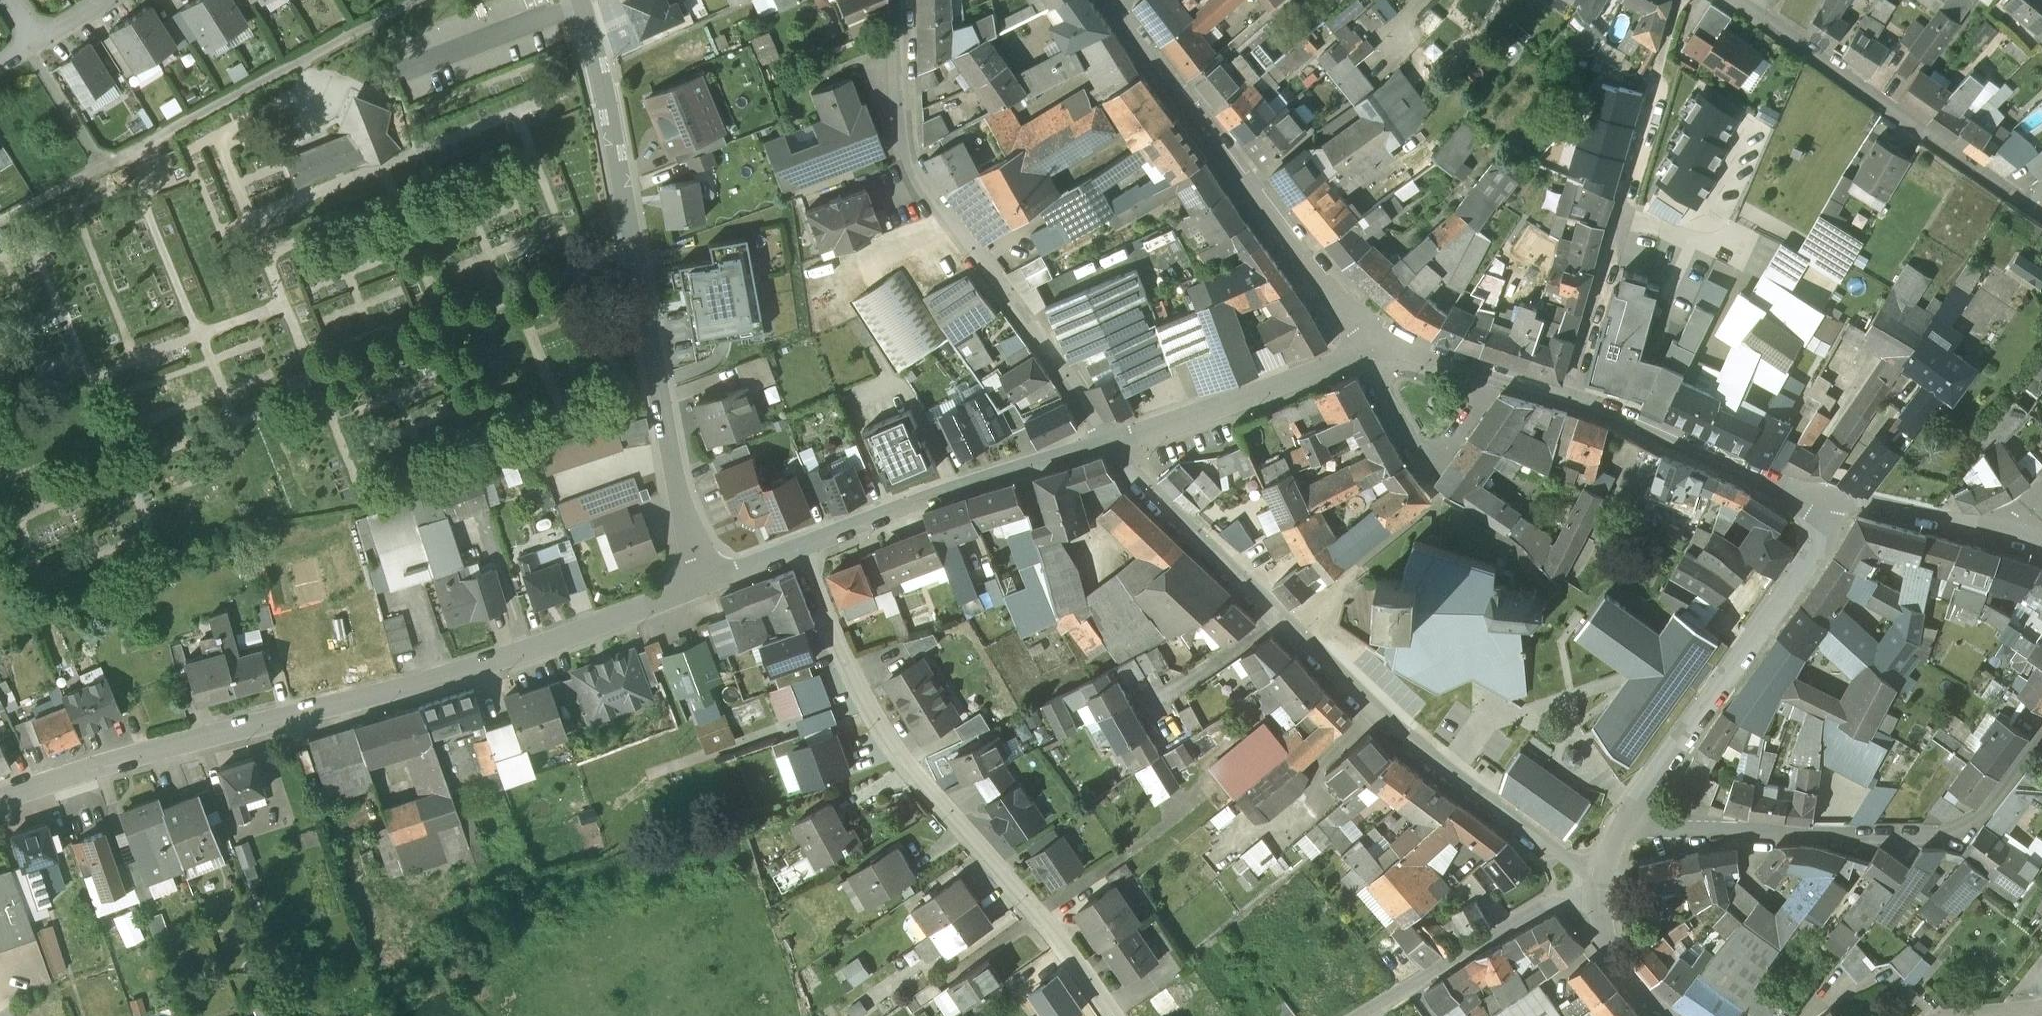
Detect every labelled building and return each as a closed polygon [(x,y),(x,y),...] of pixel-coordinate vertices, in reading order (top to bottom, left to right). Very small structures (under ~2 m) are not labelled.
[(181,9),(206,50),(227,37),(203,0),(196,0),(181,9)] [(227,37),(247,24),(232,0),(203,0),(227,37)] [(626,14),(629,13),(623,0),(624,0),(619,0),(626,14)] [(623,0),(629,13),(639,35),(688,12),(683,0),(624,0),(623,0)] [(840,3),(839,4),(839,5),(842,4),(849,20),(846,21),(847,23),(885,7),(884,0),(839,0),(840,3)] [(920,24),(954,17),(952,0),(920,0),(920,24)] [(1032,6),(1037,13),(1052,6),(1047,0),(1028,0),(1032,6)] [(1075,16),(1052,27),(1067,52),(1068,54),(1079,49),(1089,44),(1114,33),(1090,0),(1066,0),(1075,16)] [(1135,6),(1163,44),(1192,20),(1195,17),(1180,0),(1141,0),(1135,6)] [(1195,17),(1201,11),(1215,0),(1180,0),(1195,17)] [(1201,11),(1211,24),(1239,0),(1215,0),(1201,11)] [(1258,20),(1267,30),(1266,28),(1267,26),(1270,24),(1272,25),(1277,30),(1301,9),(1294,0),(1281,0),(1272,8),(1258,20)] [(1272,8),(1281,0),(1265,0),(1272,8)] [(1387,0),(1381,0),(1372,7),(1386,24),(1398,14),(1387,0)] [(1602,0),(1585,0),(1581,6),(1580,8),(1578,12),(1590,25),(1598,14),(1605,2),(1602,0)] [(1647,14),(1642,23),(1660,37),(1671,0),(1630,0),(1647,14)] [(1824,9),(1808,33),(1831,49),(1846,26),(1836,19),(1849,0),(1828,0),(1824,9)] [(1877,0),(1875,0),(1870,9),(1859,29),(1876,41),(1894,11),(1877,0)] [(1871,0),(1860,0),(1859,2),(1870,9),(1874,2),(1871,0)] [(1939,13),(1942,9),(1949,0),(1920,0),(1939,13)] [(1942,9),(1959,22),(1976,0),(1949,0),(1942,9)] [(2006,6),(2037,33),(2038,33),(2041,28),(2041,0),(2011,0),(2006,6)] [(176,46),(150,6),(130,19),(155,59),(176,46)] [(1032,6),(997,24),(999,32),(1037,13),(1032,6)] [(1732,20),(1711,6),(1693,33),(1697,35),(1703,27),(1720,38),(1724,31),(1732,20)] [(1912,50),(1912,51),(1922,58),(1922,59),(1929,64),(1959,22),(1942,9),(1927,29),(1912,50)] [(1211,24),(1201,11),(1195,17),(1192,20),(1202,32),(1211,24)] [(1433,34),(1446,20),(1437,11),(1424,26),(1433,34)] [(996,15),(976,26),(983,40),(988,38),(999,32),(997,24),(996,15)] [(954,17),(920,24),(920,71),(956,54),(959,53),(954,17)] [(155,59),(130,19),(110,32),(135,72),(155,59)] [(1192,20),(1163,44),(1190,78),(1219,54),(1202,32),(1192,20)] [(1258,20),(1221,52),(1234,67),(1246,57),(1271,35),(1267,30),(1258,20)] [(1927,29),(1916,22),(1902,42),(1912,50),(1927,29)] [(1660,37),(1642,23),(1636,34),(1657,48),(1660,37)] [(1720,38),(1703,27),(1697,35),(1687,51),(1704,62),(1720,38)] [(2038,33),(2037,33),(2034,37),(2041,45),(2041,28),(2038,33)] [(1876,41),(1859,29),(1843,57),(1871,76),(1888,49),(1876,41)] [(1760,54),(1724,31),(1720,38),(1704,62),(1739,86),(1760,54)] [(781,59),(771,33),(751,41),(762,67),(781,59)] [(1114,33),(1089,44),(1098,64),(1088,69),(1099,85),(1088,92),(1090,96),(1094,107),(1100,103),(1107,98),(1142,77),(1114,33)] [(1359,45),(1350,35),(1341,42),(1350,53),(1359,45)] [(959,53),(956,54),(978,86),(1007,65),(988,38),(983,40),(959,53)] [(1277,62),(1286,74),(1314,50),(1305,39),(1277,62)] [(1368,40),(1347,55),(1356,65),(1375,49),(1368,40)] [(120,71),(101,41),(91,47),(110,77),(120,71)] [(1350,53),(1341,42),(1320,58),(1330,69),(1350,53)] [(89,44),(71,55),(73,58),(61,66),(84,103),(99,94),(97,90),(112,81),(110,77),(91,47),(89,44)] [(1089,44),(1079,49),(1088,69),(1098,64),(1089,44)] [(1625,57),(1604,44),(1596,60),(1617,71),(1625,57)] [(1079,49),(1068,54),(1067,52),(1062,54),(1073,76),(1074,76),(1088,69),(1079,49)] [(1922,58),(1912,51),(1896,73),(1907,80),(1922,59),(1922,58)] [(1234,67),(1221,52),(1219,54),(1190,78),(1217,112),(1252,82),(1261,75),(1255,68),(1243,78),(1234,67)] [(1062,54),(1016,78),(1027,94),(1029,98),(1036,94),(1073,76),(1062,54)] [(1371,84),(1347,55),(1328,71),(1351,101),(1371,84)] [(1246,57),(1234,67),(1243,78),(1255,68),(1246,57)] [(1007,65),(978,86),(997,112),(998,112),(1008,106),(1027,94),(1016,78),(1007,65)] [(1414,90),(1398,70),(1381,87),(1356,105),(1368,122),(1414,90)] [(1951,93),(1920,71),(1899,101),(1928,121),(1941,106),(1951,93)] [(1958,117),(1984,81),(1972,71),(1941,106),(1958,117)] [(698,76),(647,98),(669,151),(673,150),(720,129),(698,76)] [(1142,77),(1107,98),(1123,123),(1137,146),(1175,122),(1142,77)] [(821,118),(809,122),(816,139),(790,149),(783,132),(762,141),(782,193),(869,160),(863,143),(874,139),(850,78),(811,93),(821,118)] [(1265,97),(1252,82),(1217,112),(1231,127),(1265,97)] [(1994,106),(1997,108),(2014,92),(2005,84),(1987,100),(1994,106)] [(1603,87),(1594,115),(1630,126),(1633,127),(1643,95),(1620,89),(1619,92),(1603,87)] [(1414,90),(1386,110),(1406,138),(1416,131),(1430,111),(1414,90)] [(1063,105),(1035,122),(1043,137),(1052,132),(1094,107),(1090,96),(1088,92),(1063,105)] [(1027,94),(1008,106),(1013,115),(1033,104),(1032,103),(1029,98),(1027,94)] [(1036,94),(1029,98),(1032,103),(1039,100),(1036,94)] [(1688,126),(1724,147),(1729,139),(1727,137),(1738,120),(1701,95),(1683,122),(1688,126)] [(1265,97),(1231,127),(1244,142),(1279,113),(1265,97)] [(1123,123),(1107,98),(1100,103),(1115,128),(1123,123)] [(385,112),(356,100),(355,100),(355,101),(343,129),(342,129),(341,130),(347,134),(285,159),(296,188),(363,161),(365,165),(367,165),(366,164),(392,154),(392,155),(394,154),(384,129),(386,112),(385,112)] [(1987,100),(1970,119),(1978,124),(1994,106),(1987,100)] [(1094,107),(1052,132),(1068,157),(1115,128),(1100,103),(1094,107)] [(1013,115),(1008,106),(998,112),(997,112),(988,116),(1010,156),(1024,148),(1043,137),(1035,122),(1022,129),(1013,115)] [(1308,131),(1287,106),(1279,113),(1299,141),(1308,131)] [(1966,123),(1941,106),(1928,121),(1927,122),(1954,140),(1966,123)] [(1994,106),(1978,124),(1990,132),(1997,123),(2000,119),(2003,115),(1997,108),(1994,106)] [(1386,110),(1328,151),(1333,159),(1343,172),(1385,142),(1390,150),(1406,138),(1386,110)] [(1279,113),(1244,142),(1265,167),(1299,141),(1279,113)] [(942,114),(924,122),(925,147),(942,139),(950,135),(942,114)] [(1585,125),(1579,146),(1623,160),(1630,138),(1627,138),(1630,126),(1594,115),(1591,127),(1585,125)] [(1467,119),(1433,156),(1438,162),(1439,161),(1454,174),(1476,144),(1466,135),(1474,126),(1467,119)] [(1978,124),(1970,119),(1967,123),(1966,123),(1954,140),(1986,163),(1998,148),(2010,132),(2003,127),(1997,123),(1990,132),(1978,124)] [(1101,172),(1094,177),(1102,191),(1150,157),(1158,161),(1159,160),(1175,181),(1206,162),(1175,122),(1137,146),(1138,147),(1101,172)] [(1712,177),(1729,152),(1724,147),(1688,126),(1672,151),(1677,155),(1712,177)] [(950,135),(942,139),(947,150),(964,141),(965,143),(970,140),(964,128),(950,135)] [(720,129),(673,150),(678,161),(687,158),(709,150),(726,143),(720,129)] [(2032,144),(2013,129),(2010,132),(1998,148),(2016,163),(2032,144)] [(1043,137),(1024,148),(1039,174),(1068,157),(1052,132),(1043,137)] [(947,150),(930,159),(946,190),(980,174),(981,174),(965,143),(964,141),(947,150)] [(1877,141),(1853,180),(1855,181),(1888,201),(1912,162),(1877,141)] [(1343,172),(1336,177),(1345,189),(1394,155),(1390,150),(1385,142),(1343,172)] [(0,143),(0,172),(13,164),(0,143)] [(1623,160),(1579,146),(1572,168),(1588,173),(1584,187),(1586,188),(1603,194),(1609,196),(1613,183),(1616,184),(1623,160)] [(981,174),(980,174),(1011,228),(1042,208),(1054,200),(1039,174),(1024,148),(981,174)] [(709,150),(687,158),(692,170),(714,162),(709,150)] [(1322,183),(1302,153),(1273,175),(1293,204),(1322,183)] [(2040,181),(2041,180),(2041,153),(2027,164),(2040,181)] [(1711,191),(1717,181),(1712,177),(1677,155),(1659,182),(1665,185),(1691,203),(1697,206),(1708,189),(1711,191)] [(1333,159),(1322,167),(1331,180),(1336,177),(1343,172),(1333,159)] [(1153,192),(1160,202),(1182,191),(1189,203),(1219,183),(1206,162),(1175,181),(1162,188),(1153,192)] [(1494,163),(1474,190),(1496,208),(1499,210),(1520,183),(1494,163)] [(1844,173),(1826,205),(1821,215),(1831,221),(1855,181),(1853,180),(1844,173)] [(1011,228),(980,174),(946,190),(986,244),(1011,228)] [(1094,176),(1080,184),(1067,192),(1088,230),(1115,216),(1109,203),(1102,191),(1094,177),(1094,176)] [(674,184),(660,186),(666,225),(703,219),(695,178),(674,182),(674,184)] [(1156,179),(1128,195),(1133,203),(1153,192),(1162,188),(1156,179)] [(1322,183),(1293,204),(1326,244),(1348,227),(1341,212),(1347,207),(1326,180),(1322,183)] [(1568,180),(1557,215),(1567,217),(1577,183),(1568,180)] [(1388,184),(1371,197),(1373,200),(1369,203),(1373,209),(1395,193),(1388,184)] [(1691,203),(1665,185),(1657,197),(1684,214),(1691,203)] [(1373,209),(1370,212),(1381,227),(1414,202),(1403,187),(1395,193),(1373,209)] [(1603,194),(1586,188),(1581,204),(1597,212),(1603,194)] [(865,189),(841,198),(840,196),(829,200),(829,202),(805,211),(822,256),(881,234),(865,189)] [(1474,190),(1455,212),(1469,223),(1479,231),(1496,208),(1474,190)] [(1054,200),(1042,208),(1053,225),(1059,221),(1070,240),(1088,230),(1067,192),(1054,200)] [(1127,192),(1109,203),(1115,216),(1122,212),(1121,211),(1133,203),(1128,195),(1127,192)] [(1597,212),(1592,224),(1604,227),(1615,199),(1609,196),(1603,194),(1597,212)] [(1226,195),(1195,213),(1203,228),(1207,234),(1239,215),(1226,195)] [(1370,212),(1353,224),(1365,238),(1381,227),(1370,212)] [(1455,212),(1403,259),(1405,261),(1417,273),(1427,261),(1441,248),(1469,223),(1455,212)] [(1195,213),(1182,219),(1190,235),(1203,228),(1195,213)] [(1557,215),(1551,236),(1561,241),(1567,217),(1557,215)] [(1831,221),(1821,215),(1799,252),(1798,253),(1809,260),(1841,279),(1851,262),(1864,241),(1831,221)] [(1042,256),(1070,240),(1059,221),(1053,225),(1052,223),(1032,235),(1042,256)] [(1592,224),(1582,221),(1578,236),(1600,242),(1604,227),(1592,224)] [(1469,223),(1441,248),(1427,261),(1444,275),(1463,294),(1492,241),(1479,231),(1469,223)] [(1348,227),(1326,244),(1345,267),(1371,247),(1365,238),(1353,224),(1348,227)] [(1248,225),(1211,246),(1211,247),(1202,252),(1201,252),(1207,265),(1240,248),(1243,255),(1262,245),(1248,225)] [(1600,242),(1578,236),(1576,246),(1561,241),(1557,251),(1573,256),(1570,266),(1592,272),(1600,242)] [(678,266),(692,342),(761,329),(744,237),(708,244),(711,260),(678,266)] [(1763,273),(1791,289),(1809,260),(1798,253),(1799,252),(1782,242),(1763,273)] [(1262,245),(1243,255),(1249,263),(1228,273),(1238,291),(1259,282),(1261,281),(1273,298),(1292,287),(1262,245)] [(1396,269),(1371,247),(1345,267),(1387,305),(1417,273),(1405,261),(1396,269)] [(1573,256),(1557,251),(1553,264),(1566,268),(1569,269),(1570,266),(1573,256)] [(2025,251),(2015,266),(2041,284),(2041,262),(2025,251)] [(1033,288),(1054,278),(1042,256),(1022,268),(1033,288)] [(1417,273),(1387,305),(1414,328),(1433,338),(1449,314),(1438,307),(1429,299),(1433,294),(1429,291),(1444,275),(1427,261),(1417,273)] [(1908,263),(1892,289),(1914,302),(1930,276),(1908,263)] [(1566,268),(1553,264),(1546,286),(1555,289),(1559,290),(1566,268)] [(1962,284),(1979,290),(1986,269),(1968,264),(1962,284)] [(1592,272),(1570,266),(1569,269),(1566,268),(1559,290),(1571,293),(1567,308),(1581,313),(1592,278),(1590,278),(1592,272)] [(1138,271),(1047,310),(1045,311),(1072,372),(1110,355),(1124,386),(1172,364),(1138,271)] [(904,272),(855,302),(898,370),(946,340),(904,272)] [(1601,334),(1588,383),(1645,398),(1661,366),(1639,359),(1642,347),(1644,348),(1661,286),(1648,283),(1648,279),(1624,272),(1619,291),(1615,290),(1603,334),(1601,334)] [(974,273),(926,298),(953,342),(1003,310),(974,273)] [(1228,273),(1193,289),(1201,306),(1227,295),(1238,291),(1228,273)] [(1506,280),(1485,273),(1471,294),(1484,298),(1488,292),(1500,296),(1506,280)] [(1791,289),(1763,273),(1749,295),(1768,307),(1763,312),(1803,340),(1809,344),(1813,335),(1824,309),(1791,289)] [(1726,287),(1709,279),(1698,302),(1714,312),(1724,292),(1726,287)] [(1238,291),(1227,295),(1232,309),(1269,295),(1259,282),(1238,291)] [(1555,289),(1546,286),(1543,294),(1542,298),(1551,302),(1555,289)] [(1273,298),(1271,300),(1280,316),(1261,327),(1273,348),(1275,351),(1297,340),(1318,329),(1304,303),(1292,287),(1273,298)] [(1934,315),(1892,289),(1882,305),(1923,332),(1925,330),(1934,315)] [(1763,312),(1768,307),(1749,295),(1739,291),(1716,331),(1733,342),(1738,345),(1744,337),(1763,312)] [(1500,296),(1488,292),(1484,298),(1481,303),(1496,308),(1500,296)] [(1201,306),(1198,309),(1206,330),(1235,318),(1232,309),(1227,295),(1201,306)] [(1551,302),(1542,298),(1535,315),(1544,318),(1551,302)] [(1698,302),(1683,336),(1678,333),(1664,361),(1685,371),(1695,350),(1714,312),(1698,302)] [(1496,308),(1481,303),(1477,309),(1494,315),(1496,308)] [(1923,332),(1882,305),(1867,329),(1873,333),(1866,343),(1889,358),(1902,366),(1904,364),(1902,363),(1903,363),(1923,332)] [(1454,306),(1449,314),(1433,338),(1457,347),(1473,320),(1475,318),(1473,317),(1454,306)] [(1581,313),(1567,308),(1566,312),(1564,312),(1557,336),(1573,341),(1581,313)] [(1198,309),(1159,325),(1166,346),(1206,330),(1198,309)] [(1494,315),(1477,309),(1473,317),(1475,318),(1473,320),(1490,326),(1494,315)] [(1535,315),(1524,311),(1516,336),(1491,327),(1482,355),(1527,370),(1534,350),(1544,318),(1535,315)] [(1803,340),(1763,312),(1744,337),(1760,348),(1789,368),(1803,340)] [(1963,336),(1934,315),(1925,330),(1949,348),(1952,350),(1963,336)] [(1473,320),(1457,347),(1482,355),(1491,327),(1490,326),(1473,320)] [(975,329),(955,341),(975,373),(995,360),(975,329)] [(1318,329),(1297,340),(1302,357),(1329,347),(1318,329)] [(1949,348),(1925,330),(1923,332),(1903,363),(1904,364),(1925,380),(1949,348)] [(1555,335),(1549,355),(1534,350),(1527,370),(1561,381),(1573,341),(1557,336),(1555,335)] [(1242,336),(1210,348),(1224,388),(1256,376),(1250,358),(1242,336)] [(1738,345),(1733,342),(1717,376),(1722,378),(1715,393),(1721,397),(1719,404),(1733,411),(1742,397),(1750,375),(1760,348),(1744,337),(1738,345)] [(1297,340),(1275,351),(1273,348),(1250,358),(1256,376),(1302,357),(1297,340)] [(1028,346),(1009,358),(1015,367),(1034,355),(1028,346)] [(1209,349),(1193,355),(1193,357),(1191,357),(1205,395),(1224,388),(1210,348),(1209,348),(1209,349)] [(1789,368),(1760,348),(1750,375),(1778,391),(1788,373),(1791,370),(1789,368)] [(1949,348),(1925,380),(1927,382),(1942,393),(1952,400),(1976,368),(1952,350),(1949,348)] [(764,355),(740,364),(749,386),(773,377),(764,355)] [(1015,367),(1001,375),(1007,384),(1016,399),(1027,393),(1051,379),(1034,355),(1015,367)] [(1110,356),(1087,366),(1093,378),(1093,377),(1115,368),(1110,356)] [(1856,360),(1851,357),(1848,362),(1852,365),(1856,360)] [(1889,358),(1855,408),(1869,417),(1902,366),(1889,358)] [(1661,366),(1643,406),(1664,416),(1681,379),(1685,371),(1664,361),(1661,366)] [(2041,361),(2033,374),(2041,380),(2041,362),(2041,361)] [(1115,368),(1093,377),(1097,386),(1119,376),(1115,368)] [(1788,373),(1778,391),(1794,399),(1803,383),(1788,373)] [(1097,386),(1089,390),(1107,417),(1116,413),(1123,415),(1134,411),(1119,376),(1097,386)] [(1357,378),(1318,394),(1324,407),(1332,425),(1372,407),(1357,378)] [(1051,379),(1027,393),(1032,403),(1056,389),(1051,379)] [(1715,393),(1681,379),(1664,416),(1704,434),(1719,407),(1719,404),(1721,397),(1715,393)] [(1927,382),(1903,414),(1918,425),(1942,393),(1927,382)] [(1007,384),(990,394),(1000,409),(1014,401),(1013,400),(1016,399),(1007,384)] [(742,387),(695,404),(709,442),(756,424),(742,387)] [(1841,396),(1830,390),(1818,408),(1830,415),(1841,396)] [(2023,390),(2016,402),(2027,412),(2041,425),(2041,406),(2023,390)] [(1778,391),(1768,410),(1784,418),(1794,399),(1778,391)] [(990,394),(988,392),(966,403),(967,407),(984,442),(1009,430),(1010,430),(1000,409),(990,394)] [(1016,399),(1013,400),(1014,401),(1019,410),(1032,403),(1027,393),(1016,399)] [(1318,394),(1296,404),(1300,412),(1302,417),(1324,407),(1318,394)] [(1500,396),(1470,438),(1503,454),(1504,453),(1516,433),(1533,405),(1500,396)] [(1768,410),(1742,397),(1733,411),(1746,418),(1759,426),(1768,410)] [(2013,400),(1977,445),(1984,454),(1985,455),(2000,443),(1999,441),(2014,428),(2027,412),(2016,402),(2013,400)] [(1019,410),(1014,401),(1000,409),(1010,430),(1009,430),(1011,434),(1029,426),(1027,421),(1026,421),(1019,410)] [(1066,404),(1027,421),(1029,426),(1039,447),(1078,428),(1066,404)] [(1733,411),(1719,404),(1719,407),(1704,434),(1731,446),(1746,418),(1733,411)] [(945,417),(943,418),(957,448),(962,458),(986,446),(984,442),(967,407),(945,417)] [(1386,433),(1372,407),(1332,425),(1318,431),(1325,447),(1355,432),(1361,443),(1363,442),(1363,443),(1386,433)] [(1818,408),(1797,443),(1806,449),(1830,415),(1818,408)] [(1855,408),(1843,426),(1831,438),(1848,449),(1869,417),(1855,408)] [(1759,426),(1745,453),(1767,462),(1789,421),(1784,418),(1768,410),(1759,426)] [(1555,411),(1544,445),(1556,452),(1567,414),(1555,411)] [(910,413),(865,431),(888,490),(937,470),(925,442),(922,443),(910,413)] [(957,448),(943,418),(945,417),(944,414),(930,421),(945,453),(957,448)] [(1918,425),(1903,414),(1881,443),(1896,454),(1918,425)] [(623,438),(654,433),(652,417),(620,423),(623,438)] [(1746,418),(1731,446),(1745,453),(1759,426),(1746,418)] [(1607,428),(1579,419),(1567,454),(1599,465),(1607,428)] [(539,455),(547,477),(624,451),(617,429),(539,455)] [(1318,431),(1301,438),(1313,466),(1327,460),(1322,448),(1325,447),(1318,431)] [(1370,457),(1351,466),(1362,489),(1381,479),(1405,467),(1386,433),(1363,443),(1370,457)] [(1544,445),(1516,433),(1504,453),(1520,461),(1549,475),(1556,452),(1544,445)] [(1470,438),(1436,485),(1465,506),(1476,492),(1503,454),(1470,438)] [(1848,449),(1831,438),(1819,457),(1806,476),(1808,477),(1829,477),(1848,449)] [(1875,439),(1842,482),(1868,491),(1896,454),(1881,443),(1875,439)] [(1806,449),(1797,443),(1782,469),(1806,476),(1819,457),(1806,449)] [(2021,471),(2013,460),(2000,443),(1985,455),(1994,470),(2013,498),(2030,485),(2021,471)] [(746,444),(711,458),(715,470),(751,455),(746,444)] [(1244,480),(1257,473),(1245,448),(1234,453),(1239,463),(1221,471),(1224,491),(1229,490),(1228,478),(1241,472),(1244,480)] [(1219,459),(1221,471),(1239,463),(1234,453),(1219,459)] [(1985,455),(1984,454),(1975,465),(1983,476),(1994,470),(1985,455)] [(765,489),(752,458),(716,473),(732,512),(742,508),(746,518),(757,522),(766,518),(770,529),(810,513),(807,505),(797,481),(795,476),(765,489)] [(1706,474),(1663,458),(1652,489),(1681,500),(1687,484),(1700,489),(1706,474)] [(1103,459),(1070,470),(1036,480),(1045,511),(1078,502),(1075,493),(1093,487),(1113,480),(1103,459)] [(1549,475),(1520,461),(1515,471),(1544,486),(1549,475)] [(1195,481),(1179,464),(1159,482),(1175,500),(1194,482),(1195,481)] [(1351,466),(1301,491),(1311,514),(1312,514),(1314,513),(1362,489),(1351,466)] [(1405,467),(1381,479),(1390,492),(1412,477),(1405,467)] [(2034,481),(2026,468),(2021,471),(2030,485),(2034,481)] [(827,469),(808,476),(818,501),(830,496),(824,481),(830,478),(827,469)] [(830,478),(824,481),(830,496),(837,511),(865,499),(853,469),(830,478)] [(2013,498),(1994,470),(1983,476),(1987,483),(1985,485),(1997,505),(2013,498)] [(1205,472),(1194,482),(1203,493),(1211,501),(1222,492),(1205,472)] [(1301,491),(1293,474),(1264,489),(1275,512),(1258,517),(1269,538),(1284,530),(1311,514),(1301,491)] [(1736,488),(1706,474),(1700,489),(1723,503),(1719,517),(1732,523),(1738,514),(1751,496),(1736,488)] [(818,501),(808,476),(797,481),(807,505),(818,501)] [(478,477),(420,497),(420,499),(428,522),(445,517),(447,523),(488,508),(478,477)] [(1390,492),(1373,505),(1377,511),(1392,532),(1431,502),(1412,477),(1390,492)] [(558,506),(566,527),(642,500),(634,479),(558,506)] [(1113,480),(1093,487),(1099,499),(1101,498),(1107,512),(1122,496),(1113,480)] [(1985,485),(1973,492),(1985,511),(1997,505),(1985,485)] [(1014,487),(966,501),(978,531),(1018,518),(1029,514),(1028,513),(1025,514),(1014,487)] [(1586,489),(1543,570),(1559,587),(1594,522),(1605,498),(1593,493),(1586,489)] [(1498,505),(1476,492),(1465,506),(1486,520),(1498,505)] [(1192,503),(1200,512),(1211,501),(1203,493),(1192,503)] [(1183,556),(1122,496),(1107,512),(1104,515),(1147,557),(1164,573),(1183,556)] [(1751,496),(1738,514),(1752,522),(1763,529),(1776,538),(1787,520),(1751,496)] [(1192,503),(1187,498),(1181,505),(1194,517),(1200,512),(1192,503)] [(420,499),(368,515),(390,590),(434,576),(418,526),(428,522),(420,499)] [(966,501),(925,515),(932,534),(938,549),(955,543),(966,539),(966,540),(980,536),(978,531),(966,501)] [(1034,530),(1033,530),(1038,544),(1086,531),(1078,502),(1045,511),(1049,524),(1034,530)] [(1498,505),(1486,520),(1496,528),(1510,511),(1505,507),(1504,509),(1498,505)] [(623,508),(590,520),(595,534),(608,529),(607,528),(628,520),(623,508)] [(1377,511),(1352,530),(1364,545),(1368,542),(1372,548),(1392,532),(1377,511)] [(1510,511),(1496,528),(1505,534),(1519,518),(1510,511)] [(1314,513),(1312,514),(1311,514),(1284,530),(1295,551),(1304,567),(1311,562),(1332,545),(1323,529),(1314,513)] [(1034,530),(1029,514),(1018,518),(1024,533),(1033,530),(1034,530)] [(390,590),(368,515),(355,520),(376,594),(390,590)] [(628,520),(607,528),(608,529),(620,565),(654,553),(641,515),(628,520)] [(428,522),(418,526),(434,576),(449,624),(470,618),(505,607),(493,570),(459,580),(455,569),(462,567),(447,523),(445,517),(428,522)] [(1554,543),(1519,518),(1505,534),(1523,549),(1541,568),(1554,543)] [(1885,526),(1857,519),(1846,539),(1834,558),(1864,575),(1876,554),(1885,526)] [(1238,521),(1219,536),(1240,554),(1255,546),(1238,521)] [(1927,538),(1885,526),(1876,554),(1909,563),(1921,566),(1927,538)] [(1711,537),(1697,529),(1686,550),(1699,558),(1711,537)] [(1776,538),(1763,529),(1741,557),(1754,565),(1765,551),(1776,538)] [(1038,544),(1033,530),(1024,533),(1016,537),(1020,549),(1027,568),(1044,561),(1044,560),(1038,544)] [(1269,538),(1263,541),(1275,562),(1295,551),(1284,530),(1269,538)] [(1352,530),(1337,541),(1355,562),(1369,551),(1364,545),(1352,530)] [(938,549),(932,534),(878,554),(887,580),(889,585),(944,564),(938,549)] [(1711,537),(1699,558),(1714,567),(1726,546),(1728,543),(1720,539),(1713,535),(1711,537)] [(1389,620),(1386,659),(1434,691),(1438,693),(1442,692),(1473,678),(1508,701),(1527,695),(1524,654),(1527,654),(1527,649),(1524,650),(1523,644),(1520,641),(1521,626),(1531,627),(1532,631),(1535,630),(1534,626),(1541,618),(1546,620),(1547,617),(1543,615),(1543,605),(1548,603),(1547,600),(1542,602),(1535,594),(1538,589),(1535,588),(1532,592),(1523,591),(1524,587),(1520,586),(1520,591),(1508,590),(1508,586),(1511,584),(1512,582),(1513,579),(1512,576),(1511,574),(1509,573),(1440,550),(1441,537),(1429,537),(1428,545),(1415,541),(1404,575),(1403,575),(1403,580),(1379,578),(1376,619),(1389,620)] [(1776,538),(1765,551),(1785,565),(1794,553),(1793,548),(1776,538)] [(1961,548),(1927,538),(1921,566),(1934,569),(1951,573),(1961,548)] [(1332,545),(1311,562),(1322,575),(1329,584),(1355,562),(1337,541),(1332,545)] [(955,543),(938,549),(944,564),(945,566),(960,560),(961,560),(955,543)] [(554,544),(532,551),(538,569),(556,562),(560,561),(554,544)] [(1741,557),(1736,554),(1726,546),(1714,567),(1697,594),(1717,606),(1736,587),(1754,565),(1741,557)] [(2001,560),(1961,548),(1951,573),(1950,577),(1990,590),(2001,560)] [(1699,558),(1686,550),(1670,578),(1697,594),(1714,567),(1699,558)] [(532,551),(517,557),(523,574),(538,569),(532,551)] [(878,554),(864,559),(874,585),(887,580),(878,554)] [(560,561),(556,562),(567,595),(587,588),(575,556),(560,561)] [(1234,603),(1183,556),(1164,573),(1153,582),(1135,598),(1151,619),(1108,649),(1109,650),(1121,666),(1205,619),(1234,603)] [(1164,573),(1147,557),(1136,565),(1153,582),(1164,573)] [(1075,587),(1057,564),(1049,558),(1044,560),(1044,561),(1052,591),(1056,606),(1059,616),(1078,610),(1084,605),(1083,603),(1075,587)] [(1864,575),(1834,558),(1810,593),(1835,610),(1842,595),(1845,592),(1866,601),(1877,582),(1864,575)] [(960,560),(945,566),(960,603),(975,598),(960,560)] [(2040,573),(2001,560),(1990,590),(2023,601),(2040,573)] [(858,561),(844,566),(846,571),(830,578),(841,607),(871,596),(858,561)] [(1003,577),(997,579),(1009,609),(1052,591),(1044,561),(1027,568),(1003,577)] [(538,569),(523,574),(535,607),(567,595),(556,562),(538,569)] [(1304,567),(1298,571),(1309,583),(1322,575),(1311,562),(1304,567)] [(1921,566),(1909,563),(1900,595),(1898,602),(1925,612),(1927,600),(1934,569),(1921,566)] [(1153,582),(1136,565),(1120,577),(1129,589),(1135,598),(1153,582)] [(1001,571),(995,573),(997,579),(1003,577),(1001,571)] [(1298,571),(1274,589),(1292,609),(1316,591),(1309,583),(1298,571)] [(793,573),(769,582),(780,611),(785,624),(810,614),(793,573)] [(2040,573),(2023,601),(2041,610),(2041,608),(2041,574),(2040,573)] [(1120,577),(1112,582),(1083,603),(1084,605),(1078,610),(1059,616),(1058,631),(1061,636),(1070,630),(1087,621),(1129,589),(1120,577)] [(1697,594),(1670,578),(1659,597),(1682,614),(1697,594)] [(887,580),(874,585),(880,599),(893,594),(889,585),(887,580)] [(769,582),(737,595),(747,620),(774,609),(776,613),(780,611),(769,582)] [(1866,601),(1864,605),(1895,622),(1898,602),(1900,595),(1877,582),(1866,601)] [(1135,598),(1129,589),(1087,621),(1108,649),(1151,619),(1135,598)] [(1052,591),(1009,609),(1015,623),(1056,606),(1052,591)] [(1987,600),(1961,591),(1955,606),(1981,616),(1987,600)] [(1613,753),(1630,765),(1719,641),(1676,610),(1660,632),(1605,593),(1575,636),(1627,673),(1629,676),(1594,726),(1613,753)] [(1835,610),(1810,593),(1802,606),(1825,625),(1835,611),(1835,610)] [(737,595),(721,601),(729,627),(742,622),(747,620),(737,595)] [(871,596),(841,607),(848,625),(878,613),(871,596)] [(1925,612),(1898,602),(1895,622),(1895,627),(1877,652),(1908,676),(1920,660),(1912,655),(1918,646),(1925,612)] [(1256,625),(1234,603),(1205,619),(1224,647),(1256,625)] [(1825,625),(1802,606),(1778,636),(1781,638),(1807,658),(1816,646),(1828,628),(1825,625)] [(269,607),(256,610),(261,629),(274,626),(269,607)] [(238,657),(224,611),(208,615),(214,635),(217,634),(234,694),(271,684),(266,668),(272,666),(268,654),(263,655),(261,650),(238,657)] [(1835,611),(1825,625),(1828,628),(1867,664),(1877,652),(1845,625),(1847,622),(1835,611)] [(810,614),(785,624),(787,628),(749,642),(736,647),(738,654),(764,644),(803,631),(814,627),(810,614)] [(911,642),(901,614),(889,619),(900,646),(903,645),(911,642)] [(403,616),(382,622),(385,633),(406,627),(403,616)] [(1087,621),(1070,630),(1092,662),(1109,650),(1108,649),(1087,621)] [(742,622),(729,627),(736,647),(749,642),(742,622)] [(721,652),(710,623),(697,628),(704,646),(708,657),(721,652)] [(406,627),(385,633),(388,644),(409,638),(406,627)] [(1809,711),(1826,718),(1871,740),(1897,691),(1867,664),(1828,628),(1816,646),(1851,682),(1839,703),(1794,681),(1783,698),(1809,711)] [(814,661),(803,631),(764,644),(775,675),(806,664),(814,661)] [(185,661),(184,661),(191,685),(190,686),(195,705),(196,705),(234,694),(217,634),(214,635),(200,639),(204,655),(185,661)] [(931,635),(903,645),(912,660),(937,645),(931,635)] [(2026,658),(2030,660),(2037,666),(2041,658),(2041,636),(2026,658)] [(409,638),(388,644),(391,655),(412,649),(409,638)] [(1781,638),(1726,715),(1739,724),(1750,731),(1764,737),(1783,698),(1794,681),(1807,658),(1781,638)] [(1292,661),(1270,639),(1241,658),(1260,688),(1261,687),(1267,681),(1292,661)] [(666,661),(658,643),(645,648),(647,653),(654,673),(667,668),(664,661),(666,661)] [(191,685),(184,661),(185,661),(181,644),(169,646),(183,707),(195,705),(190,686),(191,685)] [(666,661),(664,661),(667,668),(677,695),(717,680),(708,657),(704,646),(666,661)] [(1170,669),(1158,647),(1147,653),(1159,675),(1170,669)] [(1908,676),(1877,652),(1867,664),(1897,691),(1908,676)] [(647,653),(635,658),(648,692),(659,687),(654,673),(647,653)] [(633,654),(573,677),(574,680),(583,702),(588,716),(584,718),(588,729),(594,732),(608,727),(611,717),(651,702),(648,692),(635,658),(633,654)] [(1326,694),(1295,658),(1292,661),(1267,681),(1297,717),(1308,708),(1326,694)] [(2037,666),(2030,660),(2027,664),(2034,669),(2037,666)] [(920,662),(887,683),(906,712),(939,692),(920,662)] [(775,675),(780,691),(790,687),(812,679),(806,664),(775,675)] [(2020,700),(2041,713),(2041,670),(2041,669),(2020,700)] [(1113,670),(1084,686),(1089,696),(1090,697),(1118,680),(1113,670)] [(105,676),(83,685),(100,725),(122,715),(105,676)] [(812,679),(790,687),(803,721),(831,711),(833,710),(820,676),(812,679)] [(583,702),(574,680),(563,684),(572,706),(583,702)] [(1129,700),(1118,680),(1090,697),(1101,717),(1129,700)] [(563,684),(547,689),(555,712),(572,706),(563,684)] [(83,685),(61,695),(66,706),(78,734),(100,725),(83,685)] [(1084,686),(1061,697),(1066,708),(1089,696),(1084,686)] [(1267,695),(1261,687),(1260,688),(1254,693),(1260,701),(1267,695)] [(0,694),(0,698),(4,707),(4,708),(18,701),(12,689),(0,694)] [(547,689),(519,699),(518,696),(506,700),(514,722),(522,745),(525,753),(526,752),(564,739),(555,712),(547,689)] [(473,692),(419,709),(430,739),(451,732),(483,722),(473,692)] [(939,692),(906,712),(923,742),(957,721),(939,692)] [(1352,721),(1326,694),(1308,708),(1335,737),(1352,721)] [(1061,697),(1045,705),(1061,737),(1077,730),(1066,708),(1061,697)] [(1148,733),(1129,700),(1101,717),(1119,749),(1131,743),(1148,733)] [(66,706),(26,723),(34,746),(41,743),(45,753),(80,739),(78,734),(66,706)] [(1203,730),(1191,707),(1177,714),(1190,738),(1203,730)] [(1335,737),(1308,708),(1297,717),(1290,722),(1294,727),(1277,739),(1288,755),(1301,768),(1335,737)] [(419,709),(365,726),(378,762),(432,745),(430,739),(419,709)] [(831,711),(803,721),(796,724),(800,737),(836,724),(831,711)] [(1809,767),(1821,769),(1826,718),(1809,711),(1789,763),(1802,766),(1803,762),(1810,763),(1809,767)] [(1726,715),(1723,713),(1702,744),(1700,749),(1717,760),(1726,745),(1739,724),(1726,715)] [(980,714),(954,730),(962,743),(990,730),(980,714)] [(1821,769),(1867,788),(1888,751),(1871,740),(1826,718),(1821,769)] [(1996,718),(1981,741),(1984,743),(1985,741),(2012,760),(2027,739),(1996,718)] [(514,722),(486,732),(488,740),(489,742),(488,742),(492,755),(522,745),(514,722)] [(1290,722),(1284,727),(1274,734),(1273,735),(1277,739),(1294,727),(1290,722)] [(26,723),(13,728),(23,750),(34,746),(26,723)] [(1277,739),(1273,735),(1274,734),(1266,723),(1212,768),(1236,798),(1262,777),(1288,755),(1277,739)] [(1750,731),(1739,724),(1726,745),(1742,755),(1750,731)] [(365,726),(354,728),(366,765),(378,762),(365,726)] [(354,728),(309,743),(329,803),(375,791),(374,789),(366,765),(354,728)] [(451,732),(430,739),(432,745),(446,783),(456,779),(467,775),(451,732)] [(1160,756),(1148,733),(1131,743),(1145,767),(1160,756)] [(1391,762),(1368,735),(1343,757),(1344,758),(1325,774),(1348,800),(1367,783),(1391,762)] [(801,737),(772,748),(776,760),(792,755),(791,754),(806,748),(801,737)] [(806,748),(791,754),(792,755),(798,772),(804,769),(810,787),(849,773),(843,758),(841,759),(835,741),(837,740),(836,738),(806,748)] [(998,739),(983,747),(980,741),(962,750),(964,756),(953,761),(964,784),(1002,766),(1009,762),(998,739)] [(488,740),(473,745),(483,777),(498,772),(492,755),(488,742),(489,742),(488,740)] [(1984,743),(1971,760),(1999,778),(2012,760),(1985,741),(1984,743)] [(522,745),(492,755),(498,772),(504,790),(536,778),(526,752),(525,753),(522,745)] [(10,768),(0,746),(0,773),(10,768)] [(1581,752),(1574,749),(1568,753),(1566,759),(1569,765),(1576,767),(1582,764),(1584,758),(1581,752)] [(1717,760),(1700,749),(1695,758),(1712,769),(1717,760)] [(307,751),(297,755),(304,776),(314,772),(307,751)] [(1567,840),(1592,803),(1521,752),(1508,770),(1499,792),(1567,840)] [(1777,756),(1762,754),(1755,785),(1753,796),(1788,802),(1794,801),(1802,766),(1797,765),(1790,789),(1768,785),(1777,756)] [(1288,755),(1262,777),(1288,805),(1301,794),(1309,777),(1301,768),(1288,755)] [(1178,786),(1160,756),(1145,767),(1137,772),(1156,803),(1178,786)] [(1423,781),(1394,759),(1391,762),(1367,783),(1381,794),(1399,808),(1401,807),(1401,806),(1423,781)] [(253,760),(219,771),(230,804),(231,804),(244,800),(263,794),(260,783),(256,770),(253,760)] [(1971,760),(1950,789),(1976,808),(1999,778),(1971,760)] [(1712,770),(1693,761),(1685,776),(1686,788),(1702,795),(1707,782),(1712,770)] [(1002,766),(974,779),(991,804),(1016,788),(1002,766)] [(1809,767),(1802,766),(1794,801),(1815,805),(1821,769),(1809,767)] [(262,768),(256,770),(260,783),(266,781),(262,768)] [(498,772),(483,777),(490,795),(504,790),(498,772)] [(1994,816),(2009,828),(2023,810),(2020,807),(2027,798),(2041,808),(2041,783),(2027,775),(1994,816)] [(1288,805),(1262,777),(1236,798),(1257,823),(1269,820),(1288,805)] [(488,868),(456,779),(446,783),(450,793),(461,824),(472,854),(480,877),(495,873),(493,867),(488,868)] [(1734,779),(1724,812),(1749,819),(1753,796),(1755,785),(1734,779)] [(1456,805),(1423,781),(1401,806),(1418,823),(1392,846),(1396,850),(1401,855),(1402,856),(1440,821),(1456,805)] [(1702,795),(1699,803),(1710,808),(1718,786),(1707,782),(1702,795)] [(1381,794),(1367,783),(1348,800),(1344,803),(1355,816),(1381,794)] [(390,784),(374,789),(375,791),(379,802),(394,797),(390,784)] [(991,804),(988,807),(996,819),(995,823),(999,828),(1003,829),(1013,843),(1042,823),(1030,804),(1031,803),(1020,785),(1016,788),(991,804)] [(210,790),(196,796),(198,800),(200,799),(206,815),(218,811),(210,790)] [(397,808),(382,813),(393,845),(461,824),(450,793),(397,808)] [(1788,802),(1753,796),(1749,819),(1785,823),(1788,802)] [(394,797),(379,802),(382,813),(397,808),(394,797)] [(198,800),(190,802),(189,799),(163,810),(161,810),(182,863),(194,858),(195,860),(220,851),(206,815),(200,799),(198,800)] [(159,800),(123,814),(133,839),(131,840),(139,859),(146,879),(147,878),(182,865),(182,863),(161,810),(163,810),(159,800)] [(244,800),(231,804),(237,825),(251,821),(244,800)] [(1794,801),(1788,802),(1785,823),(1812,826),(1815,805),(1794,801)] [(1344,803),(1310,832),(1324,848),(1332,842),(1344,855),(1355,844),(1340,827),(1355,816),(1344,803)] [(1938,814),(1949,822),(1963,815),(1946,803),(1938,814)] [(1496,835),(1456,805),(1440,821),(1460,837),(1478,850),(1496,835)] [(845,834),(829,807),(794,827),(818,869),(860,845),(852,830),(845,834)] [(1460,837),(1440,821),(1402,856),(1416,871),(1450,841),(1453,844),(1460,837)] [(461,824),(393,845),(404,875),(472,854),(461,824)] [(46,825),(12,836),(23,868),(23,869),(24,869),(38,864),(56,858),(50,839),(46,825)] [(2009,846),(1984,828),(1964,854),(1989,874),(2009,846)] [(1060,840),(1054,831),(1044,837),(1050,847),(1060,840)] [(115,869),(103,835),(84,841),(84,843),(96,878),(103,898),(122,891),(115,869)] [(1496,835),(1478,850),(1488,858),(1489,859),(1507,844),(1508,843),(1496,835)] [(56,837),(50,839),(53,849),(59,847),(56,837)] [(1044,837),(1028,849),(1034,858),(1050,847),(1044,837)] [(1387,866),(1363,838),(1344,855),(1371,883),(1387,866)] [(1034,858),(1032,859),(1052,889),(1082,869),(1062,839),(1060,840),(1050,847),(1034,858)] [(1277,860),(1262,840),(1241,858),(1255,878),(1277,860)] [(96,878),(84,843),(73,847),(85,882),(96,878)] [(238,849),(248,872),(260,867),(251,844),(238,849)] [(1489,859),(1488,858),(1483,863),(1506,892),(1530,872),(1507,844),(1489,859)] [(1792,856),(1778,846),(1765,860),(1785,873),(1787,868),(1792,856)] [(1845,856),(1819,848),(1797,847),(1792,856),(1787,868),(1809,875),(1829,882),(1831,878),(1838,868),(1845,856)] [(1909,869),(1879,849),(1864,870),(1877,879),(1893,890),(1894,891),(1909,869)] [(897,850),(849,879),(866,909),(915,880),(897,850)] [(1401,855),(1396,850),(1391,854),(1396,860),(1401,855)] [(1940,851),(1922,850),(1916,859),(1917,861),(1929,868),(1935,859),(1940,851)] [(1727,851),(1699,856),(1707,882),(1734,873),(1727,851)] [(1963,856),(1940,851),(1935,859),(1956,863),(1957,862),(1960,866),(1966,859),(1963,856)] [(2038,868),(2018,854),(2006,871),(2026,885),(2038,868)] [(1416,871),(1402,856),(1401,855),(1396,860),(1371,883),(1391,906),(1397,913),(1405,921),(1408,925),(1409,926),(1412,923),(1422,914),(1441,899),(1430,887),(1416,871)] [(1698,855),(1685,858),(1692,882),(1690,888),(1692,894),(1699,912),(1713,901),(1707,882),(1699,856),(1698,855)] [(1854,859),(1845,856),(1838,868),(1850,873),(1854,859)] [(1685,858),(1639,869),(1649,908),(1662,904),(1658,892),(1675,888),(1692,882),(1685,858)] [(139,859),(125,864),(139,902),(154,897),(147,878),(146,879),(139,859)] [(1989,877),(1966,859),(1960,866),(1955,872),(1977,890),(1989,877)] [(1929,868),(1917,861),(1903,882),(1915,889),(1930,869),(1929,868)] [(38,864),(24,869),(33,895),(47,891),(38,864)] [(133,888),(125,864),(115,869),(122,891),(133,888)] [(1126,864),(1106,877),(1112,887),(1132,874),(1126,864)] [(33,895),(24,869),(23,869),(23,868),(12,872),(30,922),(40,918),(33,895)] [(2006,871),(2002,868),(1995,878),(1993,877),(1990,881),(2016,899),(2026,885),(2006,871)] [(0,876),(0,899),(18,893),(11,872),(0,876)] [(1977,890),(1955,872),(1934,897),(1954,915),(1977,890)] [(1472,873),(1451,890),(1464,909),(1475,903),(1485,893),(1472,873)] [(1793,898),(1780,922),(1770,914),(1758,929),(1781,947),(1791,933),(1806,913),(1829,882),(1809,875),(1793,898)] [(959,878),(913,911),(930,935),(977,903),(959,878)] [(1829,882),(1806,913),(1821,924),(1836,904),(1841,897),(1840,896),(1845,889),(1831,878),(1829,882)] [(1893,890),(1877,879),(1871,887),(1887,899),(1893,890)] [(1450,892),(1440,880),(1430,887),(1441,899),(1450,892)] [(1761,903),(1738,884),(1727,908),(1742,922),(1747,920),(1759,905),(1761,903)] [(1887,899),(1871,887),(1851,915),(1867,927),(1887,899)] [(1139,925),(1114,888),(1078,913),(1103,949),(1134,928),(1139,925)] [(47,891),(33,895),(37,909),(51,904),(47,891)] [(34,938),(18,893),(0,899),(0,950),(34,938)] [(977,903),(930,935),(943,953),(945,956),(991,923),(977,903)] [(1490,930),(1475,903),(1464,909),(1462,910),(1435,926),(1422,914),(1412,923),(1441,954),(1445,957),(1469,942),(1490,930)] [(1662,904),(1649,908),(1652,922),(1666,918),(1662,904)] [(1770,914),(1759,905),(1747,920),(1758,929),(1770,914)] [(1397,913),(1391,906),(1387,909),(1394,916),(1397,913)] [(1714,927),(1728,940),(1742,922),(1729,911),(1714,927)] [(1843,959),(1867,927),(1851,915),(1848,913),(1833,932),(1835,934),(1826,946),(1843,959)] [(1572,941),(1555,918),(1532,930),(1548,955),(1553,958),(1538,966),(1548,980),(1562,970),(1584,951),(1572,941)] [(1757,982),(1781,947),(1747,920),(1742,922),(1728,940),(1717,953),(1757,982)] [(1685,922),(1664,937),(1671,947),(1678,941),(1691,931),(1685,922)] [(1441,954),(1412,923),(1409,926),(1408,925),(1404,928),(1396,936),(1409,949),(1424,966),(1441,954)] [(57,973),(68,971),(58,926),(48,929),(57,973)] [(1134,928),(1103,949),(1126,984),(1158,962),(1134,928)] [(1548,955),(1532,930),(1500,948),(1510,965),(1528,955),(1534,963),(1548,955)] [(943,953),(930,935),(919,943),(932,961),(943,953)] [(1664,937),(1648,947),(1659,961),(1673,950),(1671,947),(1664,937)] [(1673,950),(1659,961),(1669,973),(1680,958),(1686,953),(1678,941),(1671,947),(1673,950)] [(1843,959),(1840,963),(1857,983),(1876,966),(1855,942),(1843,959)] [(1923,956),(1909,945),(1889,962),(1904,978),(1923,956)] [(1659,961),(1648,947),(1629,960),(1652,986),(1669,973),(1659,961)] [(1485,956),(1476,960),(1466,967),(1478,983),(1486,977),(1491,986),(1501,980),(1515,973),(1510,965),(1500,948),(1485,956)] [(1424,966),(1409,949),(1404,953),(1419,969),(1424,966)] [(1713,957),(1704,950),(1691,966),(1699,973),(1699,972),(1701,974),(1713,957)] [(1757,982),(1717,953),(1713,957),(1701,974),(1746,1006),(1759,990),(1754,987),(1757,982)] [(859,987),(876,975),(864,956),(846,968),(859,987)] [(988,960),(949,987),(965,1011),(1004,983),(988,960)] [(1617,990),(1594,963),(1571,981),(1584,997),(1593,1008),(1617,990)] [(1687,963),(1660,994),(1673,1004),(1699,973),(1691,966),(1687,963)] [(1466,967),(1444,982),(1456,999),(1462,994),(1478,983),(1466,967)] [(1699,972),(1699,973),(1673,1004),(1690,1015),(1738,1015),(1746,1006),(1701,974),(1699,972)] [(1515,973),(1501,980),(1506,990),(1519,982),(1515,973)] [(1058,976),(1032,994),(1047,1015),(1073,1015),(1082,1010),(1058,976)] [(1149,1003),(1158,1015),(1166,1015),(1178,1007),(1182,1013),(1206,996),(1196,981),(1189,986),(1184,979),(1149,1003)] [(1525,995),(1519,982),(1506,990),(1501,980),(1491,986),(1503,1009),(1525,995)] [(1921,996),(1903,981),(1895,990),(1913,1005),(1921,996)] [(1425,995),(1441,1015),(1442,1015),(1459,1003),(1456,999),(1444,982),(1425,995)] [(934,983),(913,997),(921,1009),(942,994),(934,983)] [(1494,1015),(1495,1015),(1559,1015),(1538,987),(1529,993),(1525,995),(1503,1009),(1494,1015)] [(1617,990),(1593,1008),(1594,1010),(1599,1015),(1638,1015),(1617,990)] [(1462,994),(1456,999),(1459,1003),(1467,1013),(1473,1009),(1462,994)] [(1279,995),(1260,1010),(1265,1015),(1295,1015),(1279,995)] [(1584,997),(1559,1015),(1586,1015),(1594,1010),(1593,1008),(1584,997)] [(1467,1013),(1469,1015),(1485,1015),(1478,1005),(1473,1009),(1467,1013)]
